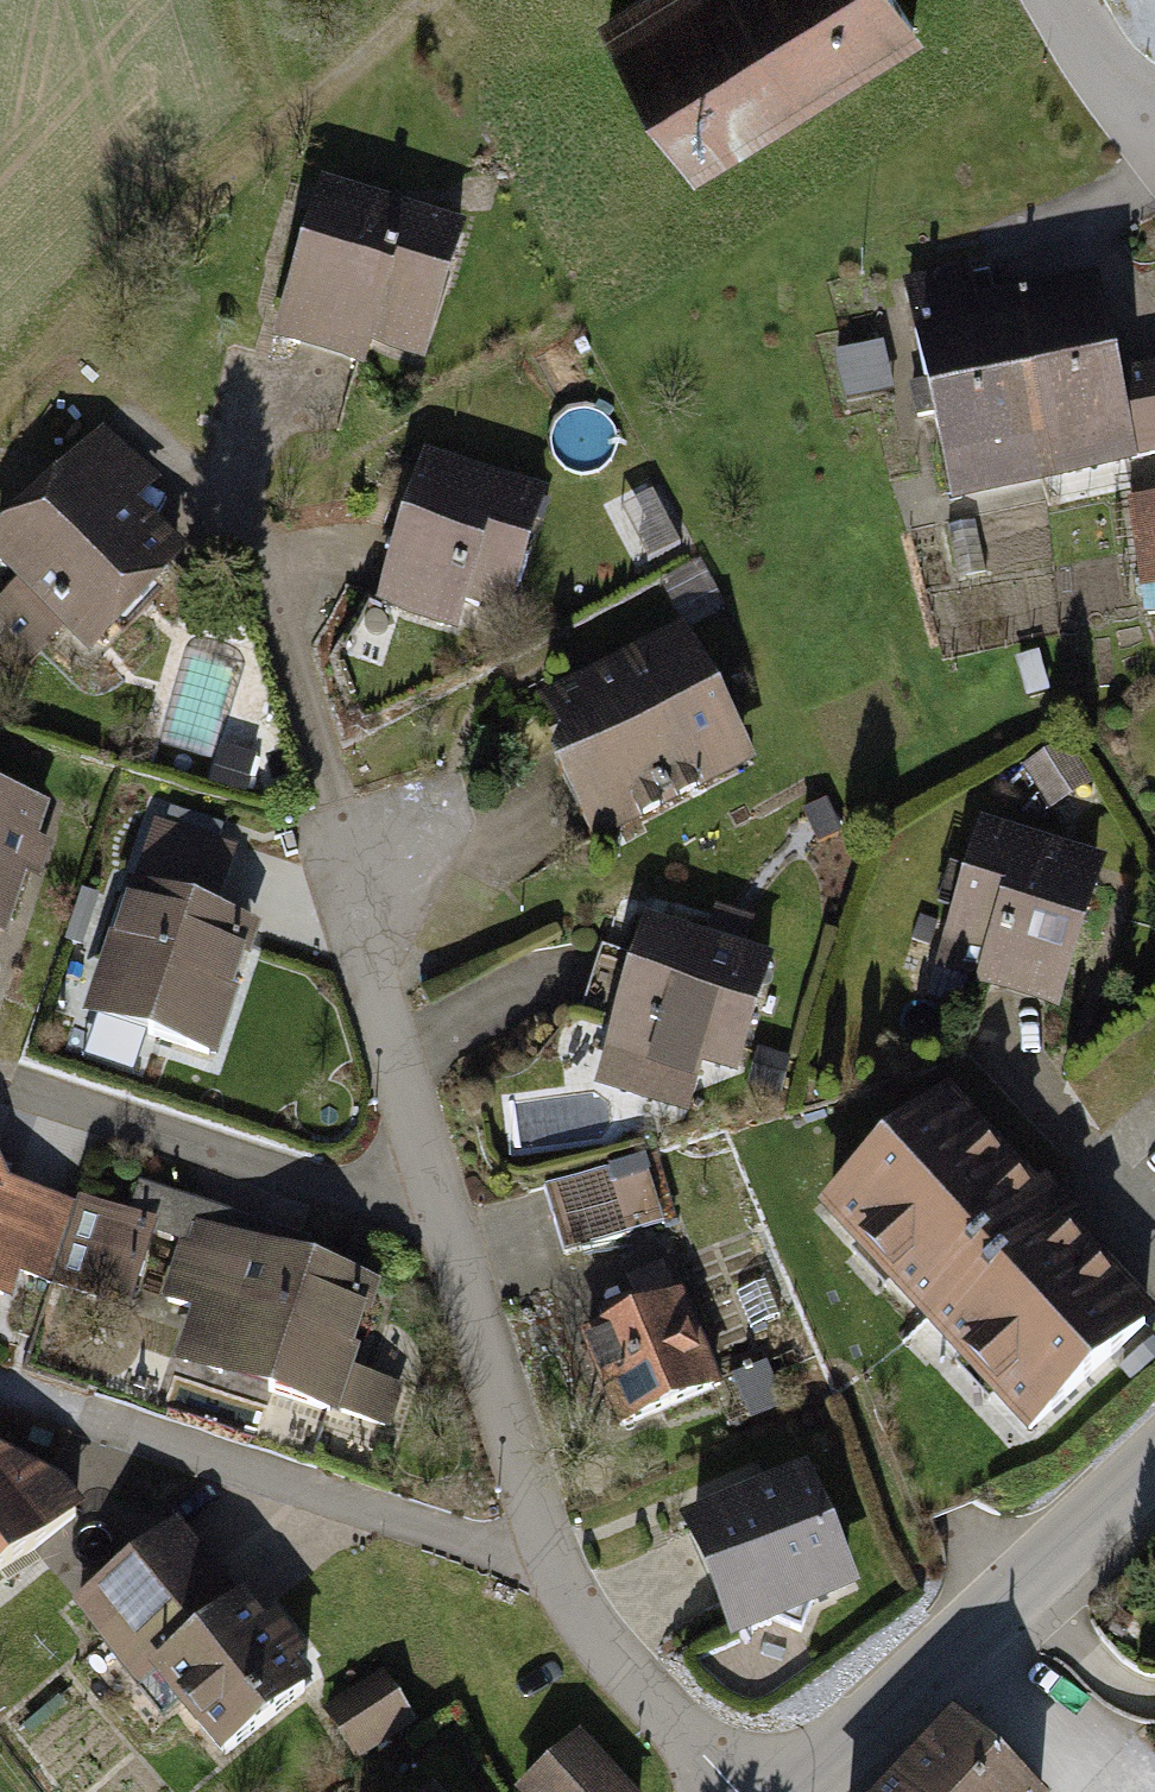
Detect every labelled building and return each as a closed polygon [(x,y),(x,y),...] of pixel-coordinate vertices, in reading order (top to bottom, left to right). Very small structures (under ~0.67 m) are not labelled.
[(609,24),(692,161),(913,29),(895,0),(649,0),(609,24)] [(460,224),(317,178),(264,339),(407,386),(460,224)] [(936,501),(1154,458),(1154,357),(1115,365),(1110,337),(1098,277),(972,302),(966,268),(893,282),(901,323),(936,501)] [(828,347),(841,410),(889,400),(876,337),(828,347)] [(0,519),(0,587),(8,594),(0,602),(0,657),(11,668),(46,631),(73,657),(177,549),(132,506),(154,483),(92,424),(0,519)] [(546,492),(418,453),(372,605),(454,630),(465,594),(510,608),(546,492)] [(1131,590),(1154,586),(1154,494),(1118,500),(1131,590)] [(944,531),(954,583),(981,578),(971,525),(944,531)] [(509,715),(582,853),(753,764),(681,626),(509,715)] [(1009,661),(1018,704),(1044,699),(1035,656),(1009,661)] [(1064,742),(1021,770),(1045,807),(1088,780),(1064,742)] [(41,809),(0,794),(0,925),(41,809)] [(825,805),(803,816),(814,840),(836,829),(825,805)] [(147,820),(125,887),(213,916),(235,849),(147,820)] [(965,981),(1056,1009),(1101,864),(976,825),(921,1000),(956,1011),(965,981)] [(117,885),(73,1017),(205,1061),(249,928),(213,916),(125,887),(117,885)] [(769,964),(631,917),(583,1057),(695,1095),(701,1076),(728,1085),(769,964)] [(930,1092),(803,1211),(1022,1456),(1147,1334),(930,1092)] [(644,1156),(544,1187),(562,1253),(661,1224),(644,1156)] [(5,1304),(13,1279),(44,1289),(70,1211),(0,1188),(0,1302),(5,1304)] [(152,1226),(73,1201),(70,1211),(44,1289),(123,1315),(152,1226)] [(375,1289),(190,1225),(163,1303),(185,1310),(161,1379),(264,1414),(270,1396),(385,1436),(401,1392),(346,1373),(375,1289)] [(575,1343),(609,1439),(716,1402),(669,1267),(617,1284),(631,1323),(575,1343)] [(730,1387),(746,1427),(782,1412),(766,1372),(730,1387)] [(0,1457),(0,1575),(74,1515),(42,1476),(0,1457)] [(728,1640),(851,1586),(799,1468),(675,1522),(728,1640)] [(167,1533),(78,1603),(107,1640),(103,1643),(162,1717),(182,1701),(224,1754),(302,1692),(284,1669),(298,1658),(273,1626),(259,1637),(235,1607),(229,1612),(167,1533)] [(375,1671),(310,1714),(346,1768),(411,1725),(375,1671)] [(876,1791),(1033,1791),(1015,1775),(1022,1768),(985,1735),(979,1742),(949,1714),(876,1791)] [(505,1791),(633,1791),(574,1729),(505,1791)] [(413,1791),(447,1791),(432,1775),(413,1791)]
